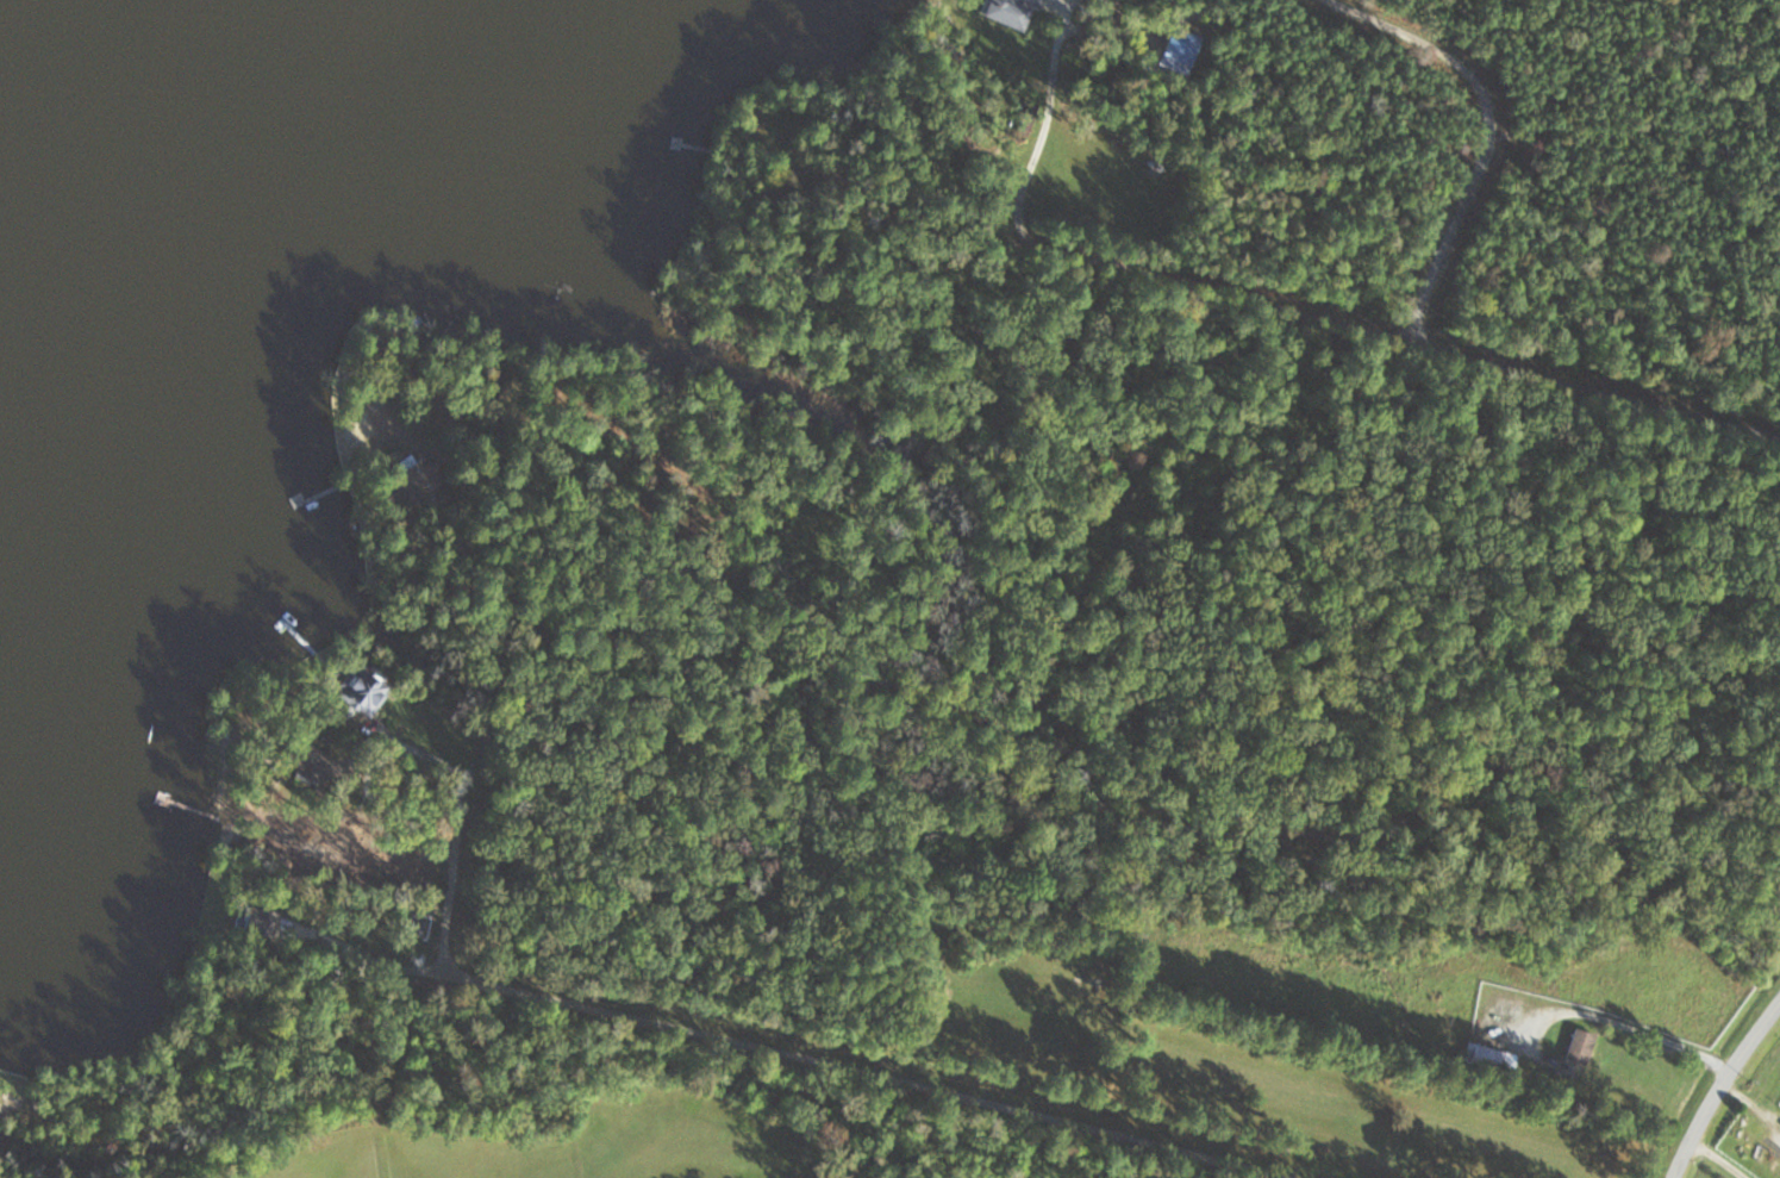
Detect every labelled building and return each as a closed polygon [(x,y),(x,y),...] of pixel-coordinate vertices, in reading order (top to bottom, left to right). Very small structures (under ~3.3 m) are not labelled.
[(1008,0),(986,0),(979,18),(1021,35),(1032,10),(1008,0)] [(427,464),(393,461),(388,501),(423,504),(427,464)] [(371,710),(376,676),(340,670),(334,705),(371,710)] [(1584,1058),(1592,1035),(1573,1029),(1566,1051),(1584,1058)] [(1499,1065),(1511,1068),(1515,1053),(1464,1041),(1459,1061),(1498,1070),(1499,1065)]
